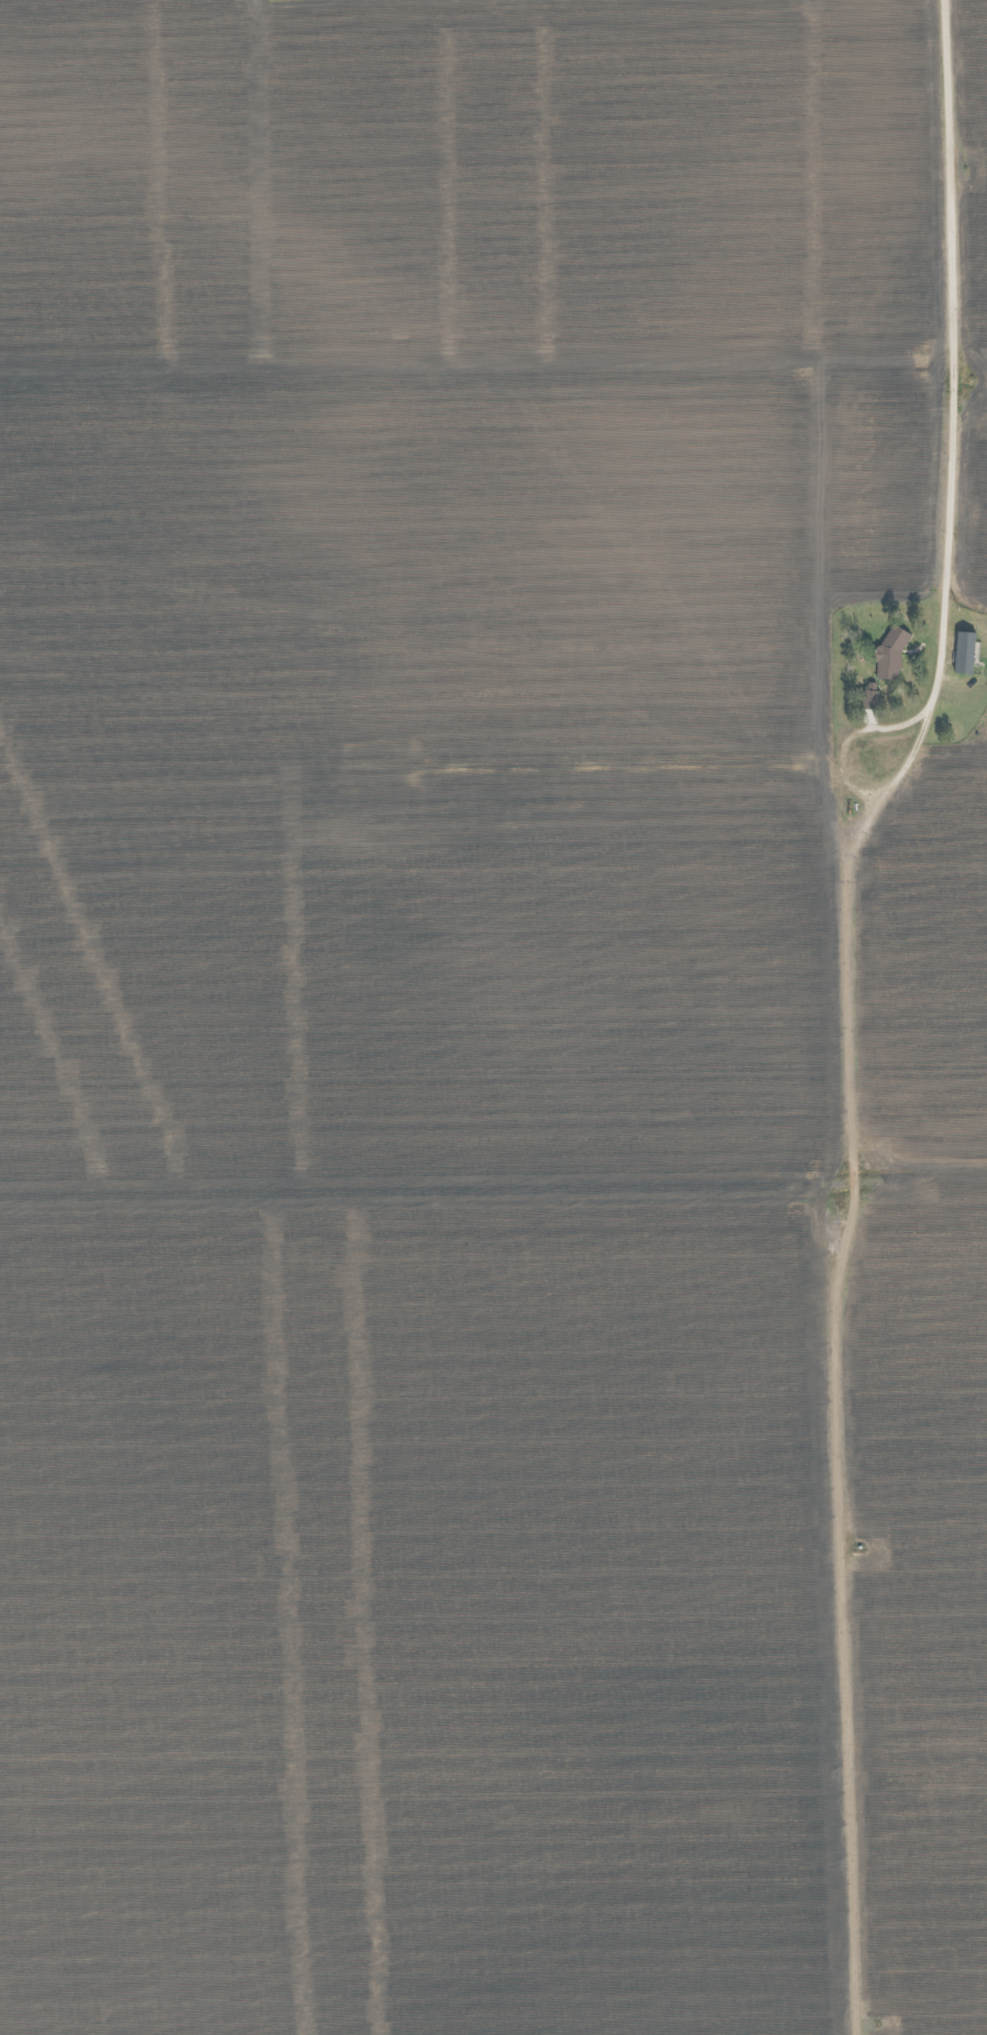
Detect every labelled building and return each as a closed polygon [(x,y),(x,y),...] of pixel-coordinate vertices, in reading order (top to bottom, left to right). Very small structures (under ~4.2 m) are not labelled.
[(879,707),(879,686),(866,686),(865,707),(879,707)]
